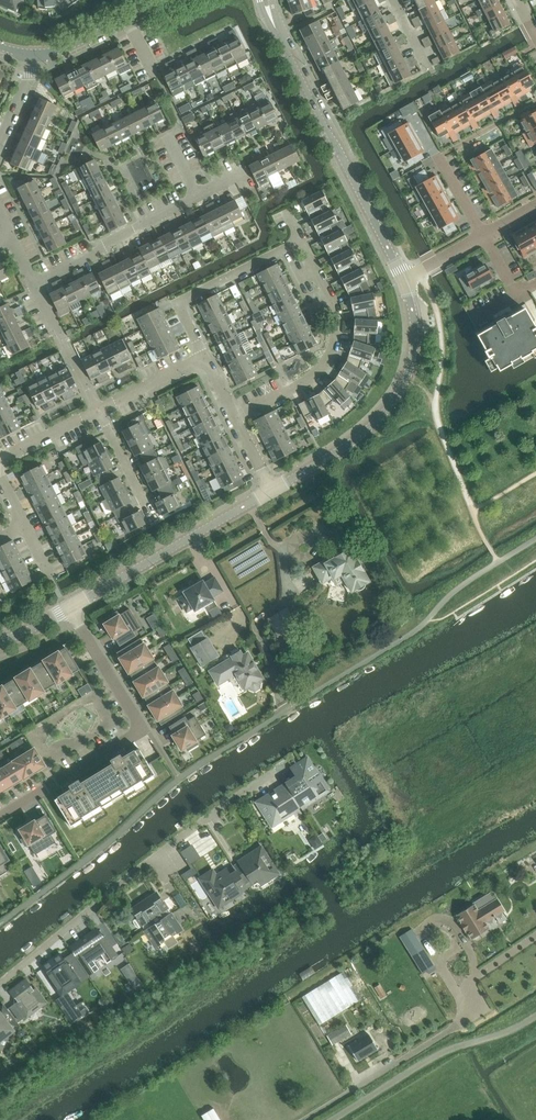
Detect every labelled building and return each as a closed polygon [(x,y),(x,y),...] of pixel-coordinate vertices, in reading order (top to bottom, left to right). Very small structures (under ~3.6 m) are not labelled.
[(21,0),(0,0),(0,5),(16,12),(21,0)] [(38,7),(38,8),(39,8),(39,9),(40,9),(41,10),(42,10),(48,10),(46,10),(46,8),(55,7),(56,0),(57,1),(58,1),(58,2),(59,2),(60,1),(61,1),(61,0),(66,1),(70,6),(68,8),(79,1),(80,0),(38,0),(38,7)] [(309,0),(300,0),(289,4),(293,16),(304,12),(308,20),(316,16),(312,10),(309,0)] [(358,9),(374,1),(373,0),(349,0),(348,1),(353,12),(358,9)] [(419,10),(435,2),(436,1),(436,0),(414,0),(419,10)] [(482,8),(483,10),(498,2),(497,0),(478,0),(482,8)] [(358,9),(363,20),(379,12),(374,1),(358,9)] [(419,10),(423,19),(439,12),(435,2),(419,10)] [(486,14),(489,21),(504,14),(498,2),(483,10),(482,8),(476,12),(477,15),(478,18),(486,14)] [(381,17),(379,12),(363,20),(358,23),(363,33),(369,31),(369,30),(384,23),(385,23),(388,21),(386,17),(386,16),(384,16),(381,17)] [(423,19),(428,29),(444,22),(439,12),(423,19)] [(510,25),(504,14),(489,21),(493,29),(490,31),(492,37),(496,35),(495,33),(510,25)] [(300,31),(305,41),(323,32),(317,22),(300,31)] [(428,29),(433,39),(449,32),(444,22),(428,29)] [(369,31),(374,41),(390,33),(385,23),(384,23),(369,30),(369,31)] [(305,41),(310,51),(328,42),(323,32),(305,41)] [(433,39),(438,50),(454,42),(449,32),(433,39)] [(374,41),(379,51),(399,41),(397,38),(397,37),(394,37),(392,38),(390,33),(374,41)] [(233,41),(227,44),(237,65),(248,60),(236,35),(231,38),(233,41)] [(374,54),(380,65),(400,54),(398,50),(400,49),(402,47),(401,46),(399,41),(379,51),(379,52),(374,54)] [(310,51),(315,61),(333,52),(328,42),(310,51)] [(459,52),(454,42),(438,50),(444,60),(459,52)] [(221,47),(219,43),(214,46),(226,70),(237,65),(227,44),(221,47)] [(211,52),(205,55),(216,76),(226,70),(214,46),(210,48),(211,52)] [(514,47),(502,54),(506,60),(518,54),(514,47)] [(119,48),(108,54),(117,70),(119,76),(132,69),(129,63),(127,64),(119,48)] [(333,52),(315,61),(321,72),(323,71),(338,63),(338,62),(333,52)] [(106,76),(117,70),(108,54),(98,59),(106,76)] [(198,54),(193,56),(205,81),(216,76),(205,55),(200,58),(198,54)] [(380,65),(385,75),(410,63),(408,59),(407,58),(405,58),(403,59),(400,54),(380,65)] [(190,62),(184,65),(195,86),(205,81),(193,56),(188,59),(190,62)] [(98,59),(87,64),(95,81),(106,76),(98,59)] [(338,63),(323,71),(333,91),(348,83),(338,63)] [(411,76),(409,71),(411,70),(413,68),(412,67),(410,63),(385,75),(391,87),(411,76)] [(87,64),(77,70),(85,86),(87,91),(98,85),(95,81),(87,64)] [(522,64),(512,70),(523,90),(534,84),(531,79),(522,64)] [(172,67),(174,71),(184,91),(195,86),(184,65),(179,68),(177,65),(172,67)] [(77,70),(66,75),(74,92),(85,86),(77,70)] [(513,74),(503,79),(513,96),(510,97),(512,102),(517,99),(515,95),(523,90),(512,70),(511,71),(513,74)] [(174,71),(163,77),(171,92),(173,97),(184,91),(174,71)] [(464,83),(473,78),(470,72),(461,77),(464,83)] [(63,98),(74,92),(66,75),(55,81),(63,98)] [(503,79),(493,85),(502,102),(510,97),(513,96),(503,79)] [(491,82),(481,88),(492,108),(489,109),(492,114),(497,111),(494,107),(502,102),(493,85),(491,82)] [(348,83),(333,91),(343,111),(358,103),(348,83)] [(228,85),(222,88),(225,93),(230,90),(228,85)] [(481,88),(470,94),(482,114),(489,109),(492,108),(481,88)] [(106,90),(101,92),(106,102),(110,100),(111,100),(106,90)] [(470,94),(460,100),(471,120),(469,121),(471,125),(476,123),(473,118),(482,114),(470,94)] [(268,98),(257,104),(268,125),(278,119),(268,98)] [(40,99),(35,110),(52,118),(56,107),(40,99)] [(461,103),(451,109),(461,126),(469,121),(471,120),(460,100),(461,103)] [(156,103),(145,108),(154,125),(164,119),(156,103)] [(246,109),(248,114),(256,130),(268,125),(257,104),(246,109)] [(406,107),(399,111),(402,117),(409,113),(406,107)] [(82,108),(74,112),(77,116),(78,116),(85,112),(82,108)] [(145,108),(134,114),(143,130),(154,125),(145,108)] [(246,109),(236,114),(246,135),(256,130),(248,114),(246,109)] [(440,111),(439,112),(450,131),(448,133),(451,137),(455,134),(453,130),(461,126),(451,109),(441,114),(440,111)] [(35,110),(30,121),(47,128),(52,118),(35,110)] [(535,112),(531,115),(529,111),(520,116),(522,120),(520,121),(527,133),(524,134),(524,135),(535,128),(535,112)] [(439,112),(428,118),(437,132),(437,133),(440,138),(448,133),(450,131),(439,112)] [(185,124),(195,119),(194,118),(192,113),(181,118),(185,124)] [(232,122),(227,124),(235,141),(246,135),(236,114),(235,113),(230,116),(232,122)] [(134,114),(124,119),(132,136),(143,130),(134,114)] [(124,119),(113,125),(121,141),(132,136),(124,119)] [(30,121),(25,132),(42,139),(47,128),(30,121)] [(391,133),(387,135),(394,149),(418,136),(410,122),(403,127),(399,121),(387,127),(391,133)] [(203,129),(206,135),(214,151),(225,146),(217,130),(214,124),(203,129)] [(227,124),(217,130),(225,146),(235,141),(227,124)] [(113,125),(102,130),(111,147),(121,141),(113,125)] [(524,135),(531,146),(535,144),(535,128),(524,135)] [(100,152),(111,147),(102,130),(92,136),(100,152)] [(25,132),(20,143),(37,150),(42,139),(25,132)] [(203,157),(214,151),(206,135),(195,140),(203,157)] [(418,136),(394,149),(402,163),(407,160),(410,166),(419,161),(415,155),(424,151),(421,146),(423,145),(418,136)] [(281,142),(277,144),(289,167),(300,161),(292,145),(285,149),(281,142)] [(20,143),(15,154),(32,161),(36,163),(41,152),(37,150),(20,143)] [(277,153),(270,156),(278,172),(289,167),(277,144),(273,146),(277,153)] [(517,196),(491,149),(475,158),(471,161),(473,165),(470,166),(479,182),(482,181),(486,188),(483,189),(492,205),(495,204),(497,208),(502,205),(517,196)] [(260,153),(256,154),(268,177),(268,178),(270,182),(280,177),(278,172),(270,156),(263,159),(260,153)] [(27,172),(32,161),(15,154),(10,165),(27,172)] [(268,178),(268,177),(256,154),(252,156),(256,163),(248,167),(256,183),(259,188),(270,182),(268,178)] [(78,169),(73,171),(78,182),(83,179),(100,171),(94,160),(78,169)] [(83,179),(89,190),(105,182),(100,171),(83,179)] [(424,171),(415,176),(420,186),(416,188),(424,202),(443,191),(445,190),(438,176),(429,181),(424,171)] [(532,173),(527,175),(531,182),(535,179),(532,173)] [(18,189),(23,200),(40,191),(34,181),(18,189)] [(89,190),(94,201),(110,193),(105,182),(89,190)] [(23,200),(28,210),(45,202),(40,191),(23,200)] [(301,201),(311,221),(324,215),(324,214),(320,207),(328,203),(322,191),(301,201)] [(443,191),(424,202),(432,216),(451,205),(443,191)] [(94,201),(99,212),(116,203),(110,193),(94,201)] [(231,203),(224,206),(232,222),(243,217),(232,194),(227,197),(231,203)] [(28,210),(34,221),(50,213),(45,202),(28,210)] [(99,212),(105,222),(121,214),(116,203),(99,212)] [(235,227),(232,222),(224,206),(217,210),(214,203),(210,205),(224,233),(235,227)] [(451,205),(432,216),(436,223),(434,224),(438,231),(443,228),(447,236),(457,230),(453,222),(459,219),(457,214),(459,213),(454,204),(451,205)] [(213,238),(224,233),(210,205),(206,207),(210,214),(203,217),(211,233),(210,233),(213,238)] [(331,211),(324,214),(324,215),(311,221),(321,241),(334,234),(330,226),(337,222),(331,211)] [(34,221),(39,232),(56,224),(50,213),(34,221)] [(126,225),(121,214),(105,222),(110,233),(126,225)] [(193,214),(189,216),(200,238),(210,233),(211,233),(203,217),(196,220),(193,214)] [(188,224),(181,228),(192,248),(203,243),(200,238),(189,216),(185,218),(188,224)] [(525,229),(535,248),(535,223),(525,229)] [(39,232),(44,242),(61,234),(56,224),(39,232)] [(171,225),(168,226),(181,254),(192,248),(181,228),(175,231),(171,225)] [(167,235),(160,239),(170,259),(181,254),(168,226),(164,228),(167,235)] [(525,229),(512,236),(516,243),(514,244),(518,250),(520,249),(524,256),(535,249),(535,248),(525,229)] [(321,241),(320,242),(324,250),(325,249),(331,260),(344,254),(343,253),(351,250),(347,242),(341,230),(334,234),(321,241)] [(66,245),(61,234),(44,242),(50,253),(66,245)] [(150,235),(146,237),(160,264),(170,259),(160,239),(154,242),(150,235)] [(149,269),(160,264),(146,237),(143,239),(146,246),(138,249),(140,254),(141,253),(149,269)] [(351,249),(343,253),(344,254),(331,260),(341,280),(354,273),(353,273),(349,265),(357,261),(351,249)] [(130,250),(127,252),(140,279),(151,274),(149,269),(141,253),(140,254),(134,257),(130,250)] [(9,277),(5,268),(10,265),(3,251),(0,253),(0,281),(9,277)] [(126,261),(119,264),(130,284),(140,279),(127,252),(123,254),(126,261)] [(109,261),(105,263),(120,291),(130,286),(130,284),(119,264),(113,267),(109,261)] [(198,261),(193,264),(196,270),(201,268),(198,261)] [(109,297),(120,291),(105,263),(102,264),(105,271),(98,275),(109,297)] [(257,274),(262,284),(282,275),(277,264),(257,274)] [(469,285),(464,288),(469,298),(481,292),(477,286),(491,278),(494,277),(490,270),(488,271),(484,264),(464,276),(469,285)] [(361,269),(353,273),(354,273),(341,280),(350,298),(350,299),(365,296),(364,293),(371,290),(366,281),(367,281),(361,269)] [(535,271),(526,275),(529,281),(535,277),(535,273),(535,271)] [(84,273),(79,276),(81,279),(89,296),(101,290),(92,274),(86,277),(84,273)] [(262,284),(267,294),(287,284),(282,275),(262,284)] [(81,279),(71,285),(79,301),(89,296),(81,279)] [(59,286),(69,306),(72,312),(82,307),(71,285),(65,288),(63,284),(59,286)] [(267,294),(272,304),(292,294),(287,284),(267,294)] [(49,295),(58,312),(69,306),(59,286),(54,289),(56,292),(49,295)] [(237,289),(231,292),(235,298),(241,296),(237,289)] [(244,295),(248,304),(252,302),(251,298),(252,297),(249,292),(244,295)] [(197,304),(202,315),(222,304),(217,294),(197,304)] [(272,304),(277,314),(297,304),(292,294),(272,304)] [(355,320),(370,321),(369,321),(369,318),(376,317),(374,307),(375,307),(373,294),(365,296),(350,299),(355,320)] [(248,304),(253,314),(257,312),(252,302),(248,304)] [(13,315),(16,314),(14,310),(12,309),(10,310),(7,304),(0,308),(0,322),(13,315)] [(202,315),(207,325),(227,315),(222,304),(202,315)] [(277,314),(282,324),(302,314),(297,304),(277,314)] [(137,319),(142,329),(164,318),(159,308),(137,319)] [(524,309),(510,317),(507,320),(506,318),(494,325),(495,326),(491,328),(477,336),(490,360),(491,359),(499,372),(535,351),(535,329),(524,309)] [(97,310),(90,313),(93,320),(100,316),(99,313),(97,310)] [(104,310),(99,313),(100,316),(102,318),(107,315),(104,310)] [(260,318),(257,312),(253,314),(253,315),(252,316),(254,320),(254,321),(256,325),(261,323),(259,319),(260,318)] [(282,324),(287,334),(307,324),(302,314),(282,324)] [(2,333),(18,326),(13,315),(0,322),(0,334),(2,333)] [(207,325),(212,335),(232,325),(227,315),(207,325)] [(142,329),(147,339),(169,328),(164,318),(142,329)] [(377,321),(369,321),(370,321),(355,320),(353,341),(353,342),(367,347),(367,346),(368,344),(375,344),(376,334),(377,334),(377,321)] [(115,324),(109,327),(112,332),(118,329),(115,324)] [(287,334),(292,344),(312,334),(307,324),(287,334)] [(212,335),(217,345),(237,335),(232,325),(212,335)] [(18,326),(2,333),(7,344),(23,337),(18,326)] [(147,339),(152,349),(174,338),(169,328),(147,339)] [(264,335),(268,344),(273,341),(271,337),(270,337),(268,333),(264,335)] [(317,345),(312,334),(292,344),(297,355),(317,345)] [(217,345),(222,355),(242,345),(237,335),(217,345)] [(23,337),(7,344),(12,355),(28,347),(23,337)] [(179,349),(174,338),(152,349),(158,360),(179,349)] [(122,340),(111,345),(125,372),(130,369),(127,362),(132,360),(122,340)] [(375,349),(367,346),(367,347),(353,342),(347,362),(346,362),(359,371),(359,370),(363,358),(371,361),(375,349)] [(119,374),(125,372),(111,345),(101,350),(111,370),(116,368),(119,374)] [(222,355),(227,365),(247,354),(242,345),(222,355)] [(107,372),(111,370),(101,350),(91,355),(105,382),(110,379),(107,372)] [(247,354),(227,365),(232,375),(252,365),(249,359),(256,356),(253,351),(247,354)] [(99,384),(105,382),(91,355),(81,360),(91,380),(96,378),(99,384)] [(366,375),(359,370),(359,371),(346,362),(335,380),(334,380),(344,392),(344,391),(346,389),(352,393),(357,385),(358,386),(366,375)] [(258,375),(252,365),(232,375),(238,385),(258,375)] [(67,367),(57,372),(70,399),(75,396),(72,390),(77,387),(67,367)] [(20,371),(16,374),(18,379),(21,383),(25,381),(20,371)] [(65,402),(70,399),(57,372),(47,378),(57,397),(62,395),(65,402)] [(52,400),(57,397),(47,378),(37,383),(50,409),(55,406),(52,400)] [(350,397),(344,391),(344,392),(334,380),(318,394),(318,395),(325,408),(334,400),(340,406),(350,397)] [(45,412),(50,409),(37,383),(27,388),(37,408),(42,405),(45,412)] [(176,397),(181,408),(203,397),(198,387),(190,390),(189,389),(186,389),(185,390),(184,391),(184,394),(176,397)] [(329,415),(325,408),(318,395),(298,405),(304,418),(313,413),(317,421),(329,415)] [(181,408),(186,418),(208,407),(203,397),(181,408)] [(10,408),(5,398),(0,401),(0,414),(10,408)] [(160,402),(156,404),(158,406),(160,412),(164,410),(160,402)] [(186,418),(191,428),(213,417),(208,407),(186,418)] [(15,419),(10,408),(0,414),(0,426),(15,419)] [(253,421),(259,432),(280,421),(275,410),(253,421)] [(123,440),(126,445),(147,435),(141,423),(143,422),(143,417),(142,414),(138,417),(124,424),(127,429),(122,432),(126,439),(123,440)] [(191,428),(196,438),(218,427),(213,417),(191,428)] [(15,419),(0,426),(0,438),(0,439),(20,429),(15,419)] [(259,432),(264,442),(285,431),(280,421),(259,432)] [(196,438),(201,448),(223,437),(218,427),(196,438)] [(264,442),(269,452),(290,441),(285,431),(264,442)] [(139,454),(142,459),(156,453),(153,447),(147,435),(126,445),(128,451),(131,449),(135,456),(139,454)] [(201,448),(207,458),(228,447),(223,437),(201,448)] [(82,452),(88,464),(110,453),(107,448),(104,450),(101,442),(96,445),(93,439),(80,446),(83,452),(82,452)] [(296,451),(290,441),(269,452),(274,462),(282,458),(283,460),(285,460),(287,459),(288,457),(288,455),(296,451)] [(207,458),(212,468),(233,457),(228,447),(207,458)] [(112,459),(110,453),(88,464),(94,477),(95,476),(98,482),(111,475),(109,469),(113,467),(110,460),(112,459)] [(141,475),(144,481),(165,470),(170,467),(166,459),(164,459),(162,457),(159,459),(159,458),(158,458),(156,453),(142,459),(145,465),(140,467),(144,474),(141,475)] [(181,462),(178,455),(171,458),(175,465),(177,464),(181,462)] [(212,468),(217,478),(238,467),(233,457),(212,468)] [(75,464),(70,467),(72,472),(78,469),(75,464)] [(19,476),(25,487),(46,476),(41,465),(33,469),(32,468),(30,467),(28,468),(27,470),(27,472),(19,476)] [(243,477),(238,467),(217,478),(222,488),(223,488),(224,490),(226,491),(229,491),(244,484),(241,478),(243,477)] [(157,489),(159,494),(160,495),(173,488),(171,482),(165,470),(144,481),(146,486),(149,485),(152,492),(157,489)] [(114,480),(111,475),(98,482),(100,487),(106,500),(127,489),(125,484),(122,485),(119,478),(114,480)] [(25,487),(30,497),(51,486),(46,476),(25,487)] [(179,478),(173,481),(176,487),(182,483),(179,478)] [(30,497),(35,507),(56,496),(51,486),(30,497)] [(175,495),(177,494),(173,488),(160,495),(159,494),(155,497),(158,502),(153,505),(156,511),(158,509),(162,516),(181,507),(175,495)] [(127,489),(106,500),(101,502),(102,502),(106,510),(111,511),(112,511),(112,512),(113,512),(115,517),(129,510),(126,505),(131,502),(127,495),(130,494),(127,489)] [(35,507),(40,517),(61,506),(56,496),(35,507)] [(40,517),(45,527),(66,516),(61,506),(40,517)] [(132,515),(129,510),(115,517),(119,523),(120,522),(126,534),(145,525),(142,518),(144,516),(141,511),(132,515)] [(45,527),(50,537),(72,526),(66,516),(45,527)] [(50,537),(55,547),(77,536),(72,526),(50,537)] [(55,547),(60,557),(82,546),(77,536),(55,547)] [(0,547),(0,560),(18,551),(13,541),(0,547)] [(260,541),(229,559),(241,578),(272,559),(260,541)] [(87,556),(82,546),(60,557),(65,567),(73,563),(74,565),(76,565),(78,564),(79,562),(79,560),(87,556)] [(367,583),(369,581),(364,572),(363,571),(365,570),(359,559),(357,560),(356,559),(350,550),(348,551),(338,557),(337,554),(317,566),(316,564),(311,566),(321,584),(333,576),(334,579),(342,574),(352,591),(354,590),(367,583)] [(1,572),(23,561),(18,551),(0,560),(0,570),(1,572)] [(1,572),(6,582),(28,571),(23,561),(1,572)] [(28,571),(6,582),(11,592),(19,588),(21,590),(23,590),(25,589),(26,587),(25,585),(33,581),(28,571)] [(222,591),(215,578),(204,584),(203,581),(184,592),(185,595),(179,599),(186,612),(193,609),(195,611),(214,600),(212,597),(222,591)] [(218,606),(209,611),(214,620),(223,615),(218,606)] [(115,637),(120,645),(135,636),(133,632),(141,627),(129,609),(119,615),(117,612),(107,618),(109,622),(104,624),(113,639),(115,637)] [(278,636),(295,626),(286,609),(268,619),(278,636)] [(167,634),(162,626),(156,630),(161,637),(167,634)] [(187,640),(203,666),(217,657),(201,631),(187,640)] [(124,660),(126,664),(148,651),(140,639),(117,653),(122,661),(124,660)] [(63,644),(0,683),(0,724),(11,717),(25,709),(39,700),(53,691),(67,683),(82,674),(79,670),(79,669),(74,661),(71,657),(69,653),(66,648),(63,644)] [(164,647),(168,655),(174,651),(170,644),(164,647)] [(127,669),(132,677),(155,663),(148,651),(126,664),(129,669),(127,669)] [(179,659),(174,651),(168,655),(173,662),(179,659)] [(253,663),(248,653),(243,656),(240,652),(232,657),(232,658),(210,671),(218,685),(235,675),(239,680),(245,689),(248,687),(249,689),(254,691),(259,688),(260,683),(259,681),(263,679),(257,670),(257,669),(253,663)] [(138,684),(141,688),(162,675),(155,663),(132,677),(137,685),(138,684)] [(178,671),(183,678),(189,675),(184,667),(178,671)] [(142,693),(147,701),(169,687),(162,675),(141,688),(143,692),(142,693)] [(193,682),(189,675),(183,678),(187,686),(193,682)] [(81,689),(85,694),(93,689),(90,684),(81,689)] [(153,707),(155,712),(177,698),(169,687),(147,701),(151,708),(153,707)] [(193,695),(197,702),(203,699),(199,691),(193,695)] [(184,711),(177,698),(155,712),(158,716),(156,717),(161,725),(184,711)] [(204,703),(198,707),(201,712),(207,708),(204,703)] [(185,718),(170,727),(175,734),(173,736),(182,750),(186,747),(188,751),(198,744),(196,741),(206,735),(195,716),(187,721),(185,718)] [(65,793),(55,800),(71,826),(83,819),(82,817),(101,806),(102,808),(124,794),(123,792),(142,780),(143,782),(155,775),(139,748),(128,755),(127,752),(121,756),(120,754),(110,760),(111,762),(105,765),(107,768),(87,780),(85,778),(79,781),(78,780),(68,786),(69,787),(64,791),(65,793)] [(34,749),(24,755),(34,772),(45,766),(34,749)] [(13,762),(14,762),(23,778),(24,779),(34,772),(24,755),(13,762)] [(305,806),(328,791),(320,779),(321,778),(316,770),(315,771),(307,759),(291,769),(297,777),(286,784),(303,811),(307,809),(305,806)] [(14,762),(13,762),(3,768),(13,784),(23,778),(14,762)] [(13,784),(3,768),(0,770),(0,785),(3,791),(13,784)] [(296,816),(301,812),(284,785),(264,798),(263,797),(255,802),(260,810),(262,809),(270,823),(269,824),(272,829),(275,827),(274,825),(294,813),(296,816)] [(23,834),(19,836),(25,846),(29,844),(35,855),(56,842),(51,834),(56,831),(46,815),(35,822),(34,821),(20,830),(23,834)] [(323,833),(318,836),(322,843),(328,839),(323,833)] [(9,871),(4,863),(9,860),(0,846),(0,876),(9,871)] [(240,864),(234,867),(245,885),(250,881),(253,885),(259,882),(260,885),(278,873),(262,848),(239,863),(240,864)] [(191,855),(186,858),(189,863),(194,860),(191,855)] [(32,867),(24,872),(34,887),(41,883),(32,867)] [(240,888),(245,885),(234,867),(228,871),(228,870),(217,877),(213,871),(201,879),(219,907),(242,893),(240,888)] [(181,875),(185,881),(193,875),(190,869),(181,875)] [(143,926),(146,931),(171,914),(158,893),(149,899),(147,899),(145,900),(144,901),(142,903),(141,904),(132,910),(138,918),(135,920),(134,922),(137,927),(140,928),(143,926)] [(474,905),(458,916),(462,923),(461,924),(466,931),(467,931),(471,938),(488,928),(485,922),(503,911),(496,899),(478,911),(474,905)] [(177,923),(171,914),(146,931),(155,944),(156,943),(160,949),(167,945),(169,948),(177,943),(175,940),(182,935),(175,924),(177,923)] [(422,973),(434,965),(412,928),(399,936),(422,973)] [(98,929),(71,948),(74,953),(86,971),(89,975),(89,976),(99,969),(93,960),(101,955),(107,964),(117,957),(98,929)] [(130,945),(123,949),(126,955),(134,950),(130,945)] [(62,954),(43,967),(62,994),(89,975),(86,971),(74,953),(65,959),(62,954)] [(129,964),(121,969),(133,988),(141,983),(129,964)] [(342,972),(302,997),(320,1025),(360,1000),(342,972)] [(20,1021),(46,1002),(35,988),(34,989),(26,979),(10,991),(18,1001),(10,1008),(20,1021)] [(373,988),(380,999),(387,995),(380,984),(373,988)] [(67,992),(55,1000),(72,1024),(87,1013),(80,1003),(77,1006),(67,992)] [(369,996),(362,1001),(374,1019),(381,1015),(369,996)] [(10,1025),(20,1026),(21,1027),(3,1002),(2,1002),(7,1010),(3,1013),(0,1013),(0,1037),(2,1035),(9,1036),(10,1025)] [(326,1022),(321,1025),(324,1030),(329,1027),(326,1022)] [(333,1045),(351,1034),(346,1025),(327,1036),(333,1045)] [(367,1031),(347,1043),(356,1057),(376,1045),(367,1031)] [(201,1115),(204,1119),(221,1119),(213,1108),(201,1115)]
